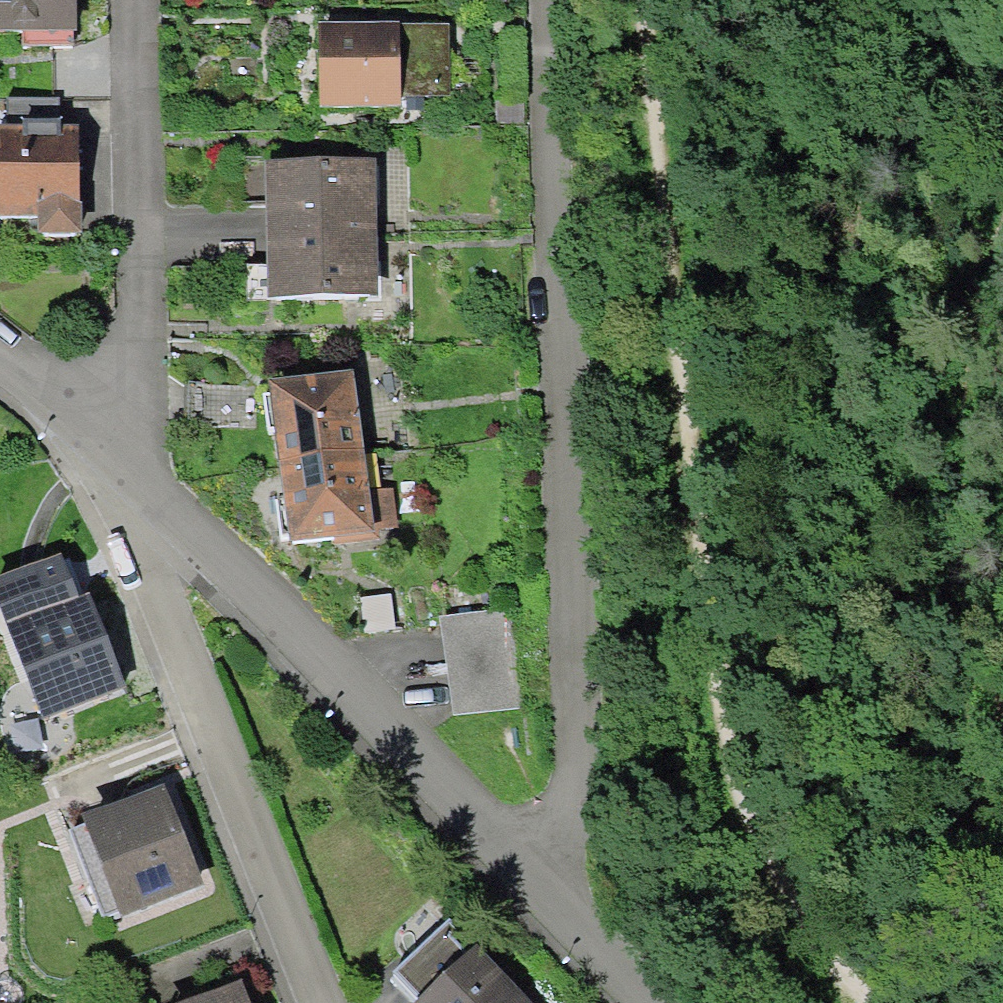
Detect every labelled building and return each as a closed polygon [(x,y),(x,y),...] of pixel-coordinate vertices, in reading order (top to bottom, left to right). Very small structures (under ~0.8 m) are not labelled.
[(87,43),(85,0),(0,0),(0,46),(87,43)] [(408,33),(326,34),(327,123),(410,122),(408,33)] [(0,142),(0,193),(1,230),(48,229),(48,247),(95,246),(93,140),(0,142)] [(381,172),(274,175),(277,309),(385,307),(381,172)] [(361,383),(279,394),(302,557),(384,545),(361,383)] [(109,608),(26,636),(57,727),(140,699),(109,608)] [(508,617),(438,625),(449,719),(519,712),(508,617)] [(177,796),(92,827),(129,927),(214,896),(177,796)] [(487,959),(443,1002),(531,1002),(487,959)] [(216,1002),(249,1002),(244,992),(216,1002)]
